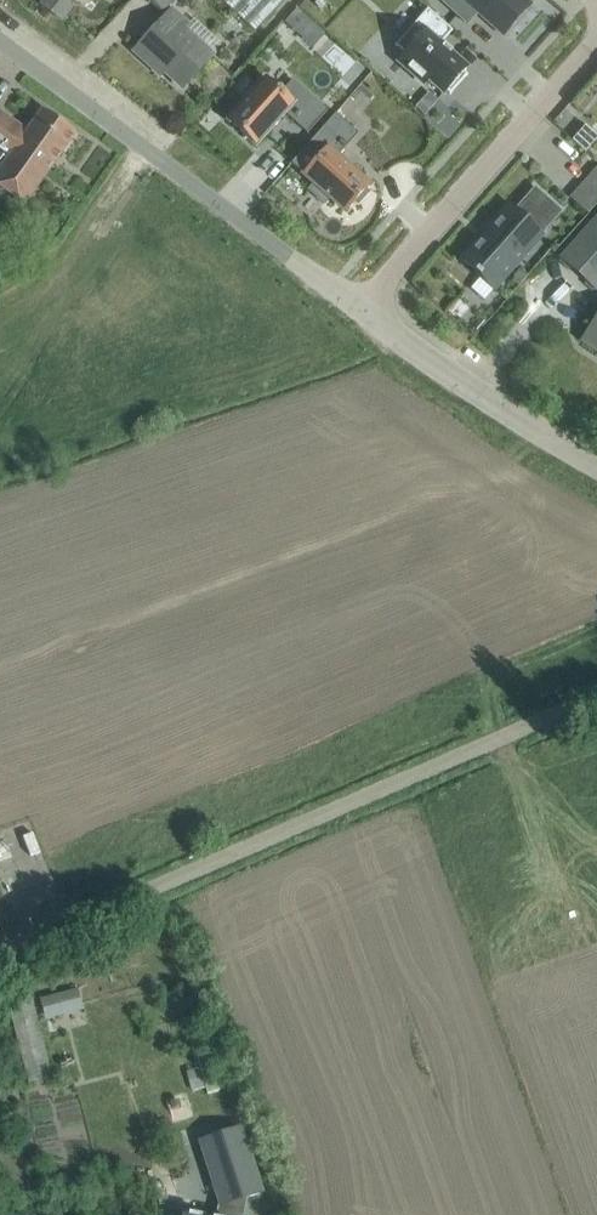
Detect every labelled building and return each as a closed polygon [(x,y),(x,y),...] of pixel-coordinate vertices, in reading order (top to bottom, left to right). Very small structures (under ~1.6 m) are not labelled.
[(42,6),(62,20),(77,0),(46,0),(42,6)] [(164,12),(175,0),(150,0),(164,12)] [(256,31),(285,0),(223,0),(256,31)] [(503,36),(530,5),(524,0),(439,0),(467,24),(477,13),(503,36)] [(305,15),(297,8),(285,22),(293,29),(305,15)] [(453,31),(428,9),(396,46),(405,54),(399,62),(424,85),(428,81),(444,95),(447,91),(450,95),(468,75),(464,72),(467,69),(451,54),(453,52),(452,51),(451,52),(446,47),(446,46),(445,45),(443,47),(440,45),(453,31)] [(168,15),(135,52),(151,67),(155,62),(183,88),(213,56),(188,33),(168,15)] [(267,83),(230,124),(256,148),(285,116),(308,137),(328,114),(293,83),(282,96),(267,83)] [(440,102),(430,94),(417,109),(427,117),(440,102)] [(76,133),(44,111),(27,133),(0,113),(0,151),(11,158),(0,174),(0,189),(24,206),(76,133)] [(318,134),(292,164),(314,184),(309,190),(325,205),(331,198),(346,212),(355,202),(359,205),(370,193),(366,190),(370,186),(338,158),(359,134),(336,114),(318,134)] [(541,234),(561,212),(547,199),(538,210),(526,199),(515,211),(510,207),(490,230),(486,226),(485,227),(489,231),(462,261),(476,273),(475,274),(480,279),(471,289),(484,301),(543,235),(541,234)] [(565,254),(561,258),(596,290),(596,217),(565,254)] [(596,320),(583,341),(596,350),(596,319),(596,320)] [(246,1198),(261,1193),(241,1128),(200,1141),(221,1206),(220,1212),(209,1210),(209,1212),(197,1210),(198,1205),(186,1202),(184,1212),(183,1214),(243,1214),(246,1198)]
